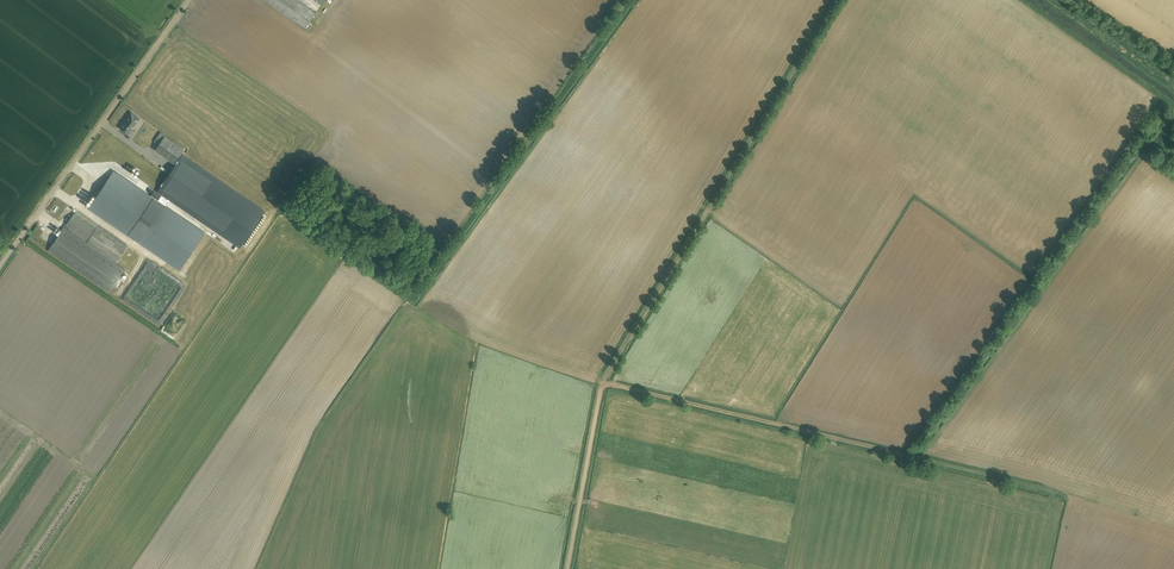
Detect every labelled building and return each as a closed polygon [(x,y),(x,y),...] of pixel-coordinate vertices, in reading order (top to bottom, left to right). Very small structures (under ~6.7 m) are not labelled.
[(305,28),(315,13),(297,0),(264,0),(305,28)] [(120,128),(128,134),(140,118),(132,112),(120,128)] [(155,149),(174,163),(184,149),(165,135),(155,149)] [(183,155),(158,191),(162,194),(240,247),(242,244),(246,246),(266,216),(262,213),(265,210),(183,155)] [(205,232),(114,170),(88,207),(179,269),(205,232)] [(75,212),(48,250),(110,292),(116,284),(120,286),(123,280),(120,278),(125,270),(68,230),(69,228),(117,262),(128,246),(98,226),(73,207),(72,209),(75,212)]
